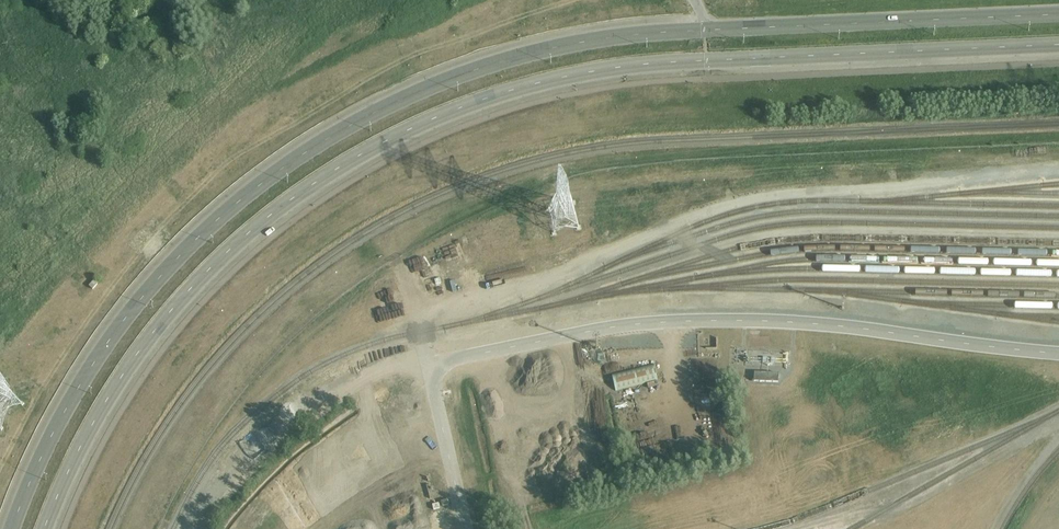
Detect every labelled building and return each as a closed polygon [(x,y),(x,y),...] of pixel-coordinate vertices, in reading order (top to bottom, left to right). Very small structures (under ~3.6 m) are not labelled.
[(460,276),(444,279),(445,287),(461,284),(460,276)] [(612,374),(615,391),(658,381),(653,364),(612,374)] [(778,383),(779,374),(754,373),(754,382),(778,383)] [(225,476),(239,460),(234,456),(220,471),(225,476)]
